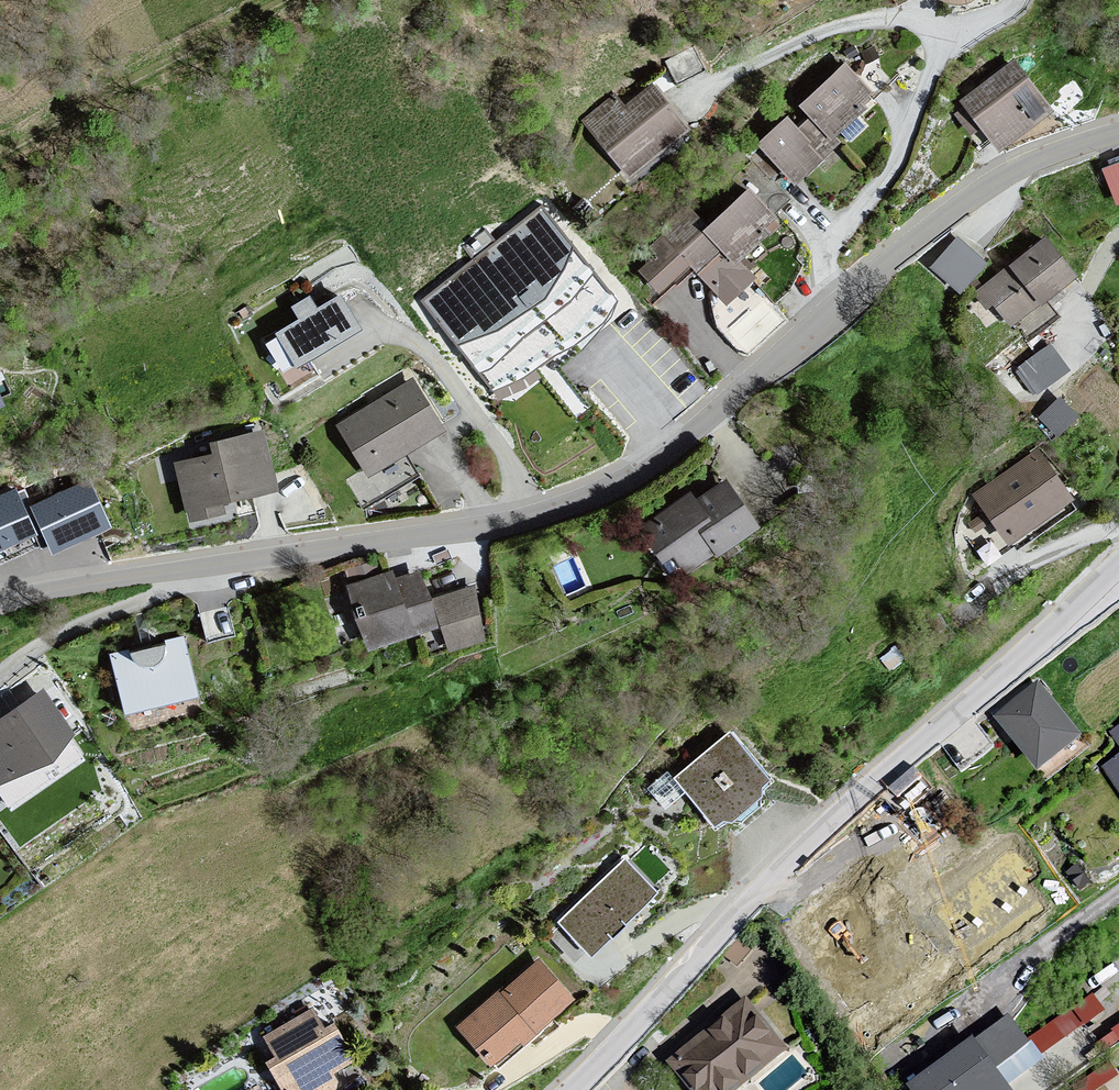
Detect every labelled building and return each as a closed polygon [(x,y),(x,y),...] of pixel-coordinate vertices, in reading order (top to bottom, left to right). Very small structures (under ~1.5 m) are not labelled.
[(1014,61),(961,101),(1000,152),(1053,111),(1014,61)] [(851,65),(805,108),(815,119),(836,142),(879,94),(851,65)] [(624,99),(582,129),(634,177),(648,176),(704,131),(652,85),(630,103),(624,99)] [(815,119),(804,130),(825,154),(836,142),(815,119)] [(795,120),(763,149),(802,185),(828,158),(825,154),(804,130),(795,120)] [(1103,169),(1117,205),(1118,205),(1118,162),(1103,169)] [(753,187),(708,226),(740,263),(785,224),(753,187)] [(543,205),(421,300),(494,392),(534,373),(554,356),(578,344),(609,322),(618,302),(543,205)] [(740,263),(708,226),(693,209),(648,248),(655,257),(639,271),(662,297),(693,269),(726,306),(756,280),(740,263)] [(1078,276),(1046,236),(975,292),(1007,332),(1044,303),(1078,276)] [(958,238),(931,268),(960,294),(987,264),(958,238)] [(298,319),(274,333),(296,369),(364,330),(343,293),(317,308),(310,296),(291,307),(298,319)] [(1050,343),(1014,369),(1034,397),(1070,371),(1050,343)] [(415,377),(338,424),(370,476),(447,429),(415,377)] [(1079,416),(1060,397),(1039,418),(1058,437),(1079,416)] [(210,454),(174,463),(190,523),(227,513),(224,505),(281,490),(265,429),(208,444),(210,454)] [(1038,449),(973,495),(1009,545),(1074,499),(1038,449)] [(90,480),(30,506),(52,555),(111,528),(90,480)] [(688,495),(642,529),(677,576),(711,551),(715,557),(757,526),(725,482),(712,492),(695,504),(688,495)] [(37,535),(17,489),(0,497),(0,552),(37,535)] [(371,647),(411,634),(439,624),(448,651),(486,638),(469,589),(432,601),(422,573),(393,582),(392,578),(390,573),(351,587),(371,647)] [(182,638),(110,655),(124,712),(196,695),(182,638)] [(1038,679),(993,714),(1037,769),(1082,734),(1038,679)] [(0,724),(0,781),(52,761),(71,732),(44,695),(0,724)] [(1108,732),(1118,746),(1118,724),(1108,732)] [(733,735),(677,779),(717,828),(729,819),(733,824),(765,798),(760,792),(772,783),(733,735)] [(1118,789),(1118,754),(1102,767),(1118,789)] [(623,857),(556,921),(591,957),(658,893),(623,857)] [(539,958),(460,1026),(496,1067),(575,999),(539,958)] [(1091,991),(1028,1038),(1042,1055),(1104,1009),(1091,991)] [(670,1060),(695,1089),(729,1089),(749,1074),(783,1046),(745,999),(670,1060)] [(260,1037),(273,1057),(265,1062),(283,1089),(333,1089),(336,1089),(342,1085),(336,1076),(358,1063),(333,1024),(324,1030),(309,1007),(260,1037)] [(1009,1013),(974,1039),(1008,1084),(1043,1058),(1042,1055),(1028,1038),(1009,1013)] [(908,1084),(912,1089),(1013,1089),(1008,1084),(974,1039),(972,1036),(908,1084)] [(1072,1085),(1075,1089),(1094,1089),(1118,1074),(1110,1061),(1072,1085)]
